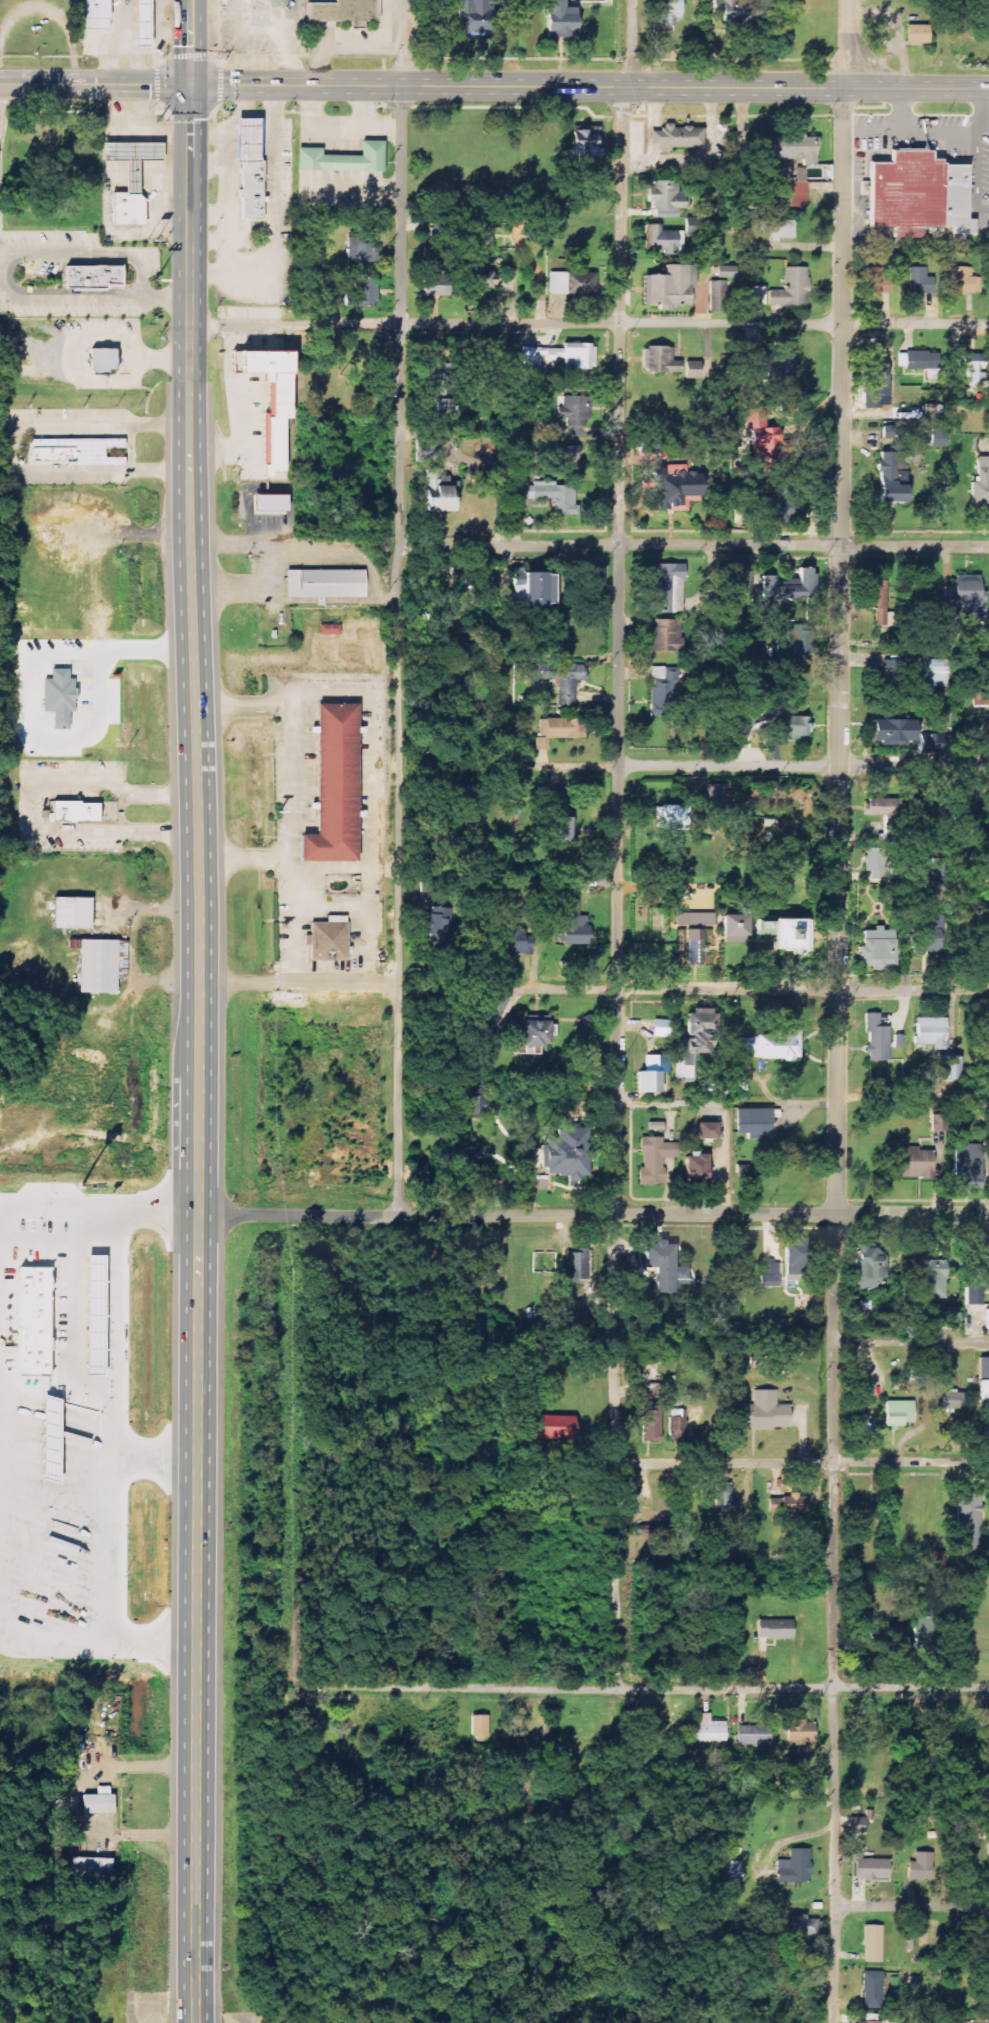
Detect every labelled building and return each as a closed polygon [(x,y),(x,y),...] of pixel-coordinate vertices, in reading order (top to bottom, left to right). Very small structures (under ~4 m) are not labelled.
[(82,31),(106,31),(105,0),(81,0),(82,31)] [(134,50),(148,49),(147,0),(133,0),(134,50)] [(333,3),(333,0),(375,0),(375,23),(304,22),(304,2),(333,3)] [(457,34),(484,34),(483,0),(457,0),(457,34)] [(562,6),(562,0),(540,0),(540,34),(572,34),(572,6),(562,6)] [(682,0),(667,0),(667,10),(660,10),(659,27),(673,27),(673,18),(681,19),(682,0)] [(754,0),(724,0),(725,20),(755,20),(754,0)] [(926,44),(926,24),(904,24),(904,44),(926,44)] [(241,120),(265,120),(265,163),(241,163),(241,120)] [(600,127),(571,127),(571,158),(599,159),(600,127)] [(660,128),(660,150),(700,150),(700,128),(660,128)] [(767,136),(766,159),(803,160),(803,166),(817,166),(817,137),(767,136)] [(359,155),(319,155),(319,148),(294,147),(294,170),(381,171),(381,140),(359,140),(359,155)] [(113,141),(112,158),(126,158),(126,193),(138,193),(138,161),(161,161),(161,141),(113,141)] [(868,162),(868,227),(891,227),(891,237),(919,237),(919,227),(949,227),(949,233),(972,233),(972,218),(964,218),(964,164),(940,164),(940,162),(936,162),(936,158),(926,158),(926,150),(887,151),(887,162),(868,162)] [(266,219),(243,219),(243,164),(266,164),(266,219)] [(806,183),(807,169),(797,168),(797,182),(806,183)] [(777,194),(792,193),(792,178),(777,178),(777,194)] [(682,182),(653,181),(653,191),(648,191),(648,203),(655,204),(655,218),(679,218),(679,209),(681,209),(682,182)] [(138,193),(145,200),(145,224),(113,224),(113,193),(126,193),(138,193)] [(793,239),(793,220),(762,220),(762,238),(793,239)] [(492,224),(468,224),(467,288),(495,289),(495,270),(486,270),(487,250),(492,250),(492,224)] [(683,254),(683,231),(662,231),(662,225),(646,225),(646,251),(665,250),(665,254),(683,254)] [(374,262),(374,232),(346,232),(346,262),(374,262)] [(643,276),(643,307),(689,307),(689,289),(694,289),(694,265),(664,265),(664,276),(643,276)] [(736,278),(736,266),(718,267),(718,278),(736,278)] [(126,267),(71,268),(71,289),(126,289),(126,267)] [(770,307),(808,306),(808,267),(785,268),(785,290),(770,290),(770,307)] [(885,268),(868,267),(867,294),(892,294),(892,277),(885,277),(885,268)] [(934,277),(927,277),(927,267),(911,268),(911,294),(934,293),(934,277)] [(951,294),(981,294),(981,277),(972,277),(972,267),(951,267),(951,294)] [(549,295),(566,295),(566,273),(549,272),(549,295)] [(596,275),(568,274),(567,294),(595,295),(596,275)] [(341,278),(341,306),(375,306),(375,278),(341,278)] [(730,281),(709,281),(710,313),(730,312),(730,281)] [(448,287),(423,286),(422,296),(448,297),(448,287)] [(766,305),(766,287),(752,286),(751,304),(766,305)] [(595,344),(564,343),(563,367),(573,368),(573,369),(595,370),(595,344)] [(794,385),(794,345),(749,345),(749,365),(769,365),(769,386),(794,385)] [(681,373),(681,361),(672,361),(672,347),(644,348),(644,373),(681,373)] [(562,349),(518,348),(518,370),(542,371),(542,361),(562,361),(562,349)] [(120,349),(95,349),(95,371),(97,371),(97,374),(113,374),(113,370),(120,371),(120,349)] [(938,352),(906,352),(906,369),(937,370),(938,352)] [(290,353),(232,353),(232,374),(261,374),(261,383),(267,383),(267,414),(263,414),(264,478),(270,478),(270,472),(283,472),(283,420),(290,420),(290,353)] [(983,387),(984,355),(963,354),(963,371),(967,371),(966,387),(983,387)] [(686,358),(685,379),(700,379),(700,358),(686,358)] [(418,381),(440,380),(439,364),(418,365),(418,381)] [(557,408),(557,419),(568,419),(568,436),(582,436),(582,428),(589,428),(590,398),(563,397),(563,408),(557,408)] [(454,414),(454,400),(427,400),(427,413),(454,414)] [(765,409),(746,409),(746,430),(752,430),(753,466),(761,465),(761,472),(782,472),(781,429),(765,429),(765,409)] [(929,443),(929,427),(883,428),(884,444),(929,443)] [(947,448),(947,430),(933,430),(932,447),(947,448)] [(440,463),(440,440),(422,440),(423,463),(440,463)] [(568,446),(566,463),(579,465),(581,447),(568,446)] [(78,449),(36,449),(36,462),(78,462),(78,457),(81,457),(81,453),(78,453),(78,449)] [(906,503),(906,465),(902,465),(902,453),(881,453),(881,463),(877,463),(877,473),(880,473),(880,504),(906,503)] [(977,457),(977,483),(971,483),(971,506),(988,506),(988,457),(977,457)] [(702,497),(702,473),(686,473),(686,466),(677,466),(677,470),(654,470),(654,508),(668,508),(668,512),(687,512),(687,507),(682,507),(682,497),(702,497)] [(453,513),(452,477),(442,477),(442,470),(423,470),(424,514),(453,513)] [(579,516),(579,505),(574,505),(574,486),(556,486),(556,482),(532,482),(532,486),(513,486),(513,499),(552,499),(552,508),(551,508),(551,516),(579,516)] [(255,513),(288,512),(288,495),(254,496),(255,513)] [(770,524),(789,524),(788,508),(769,508),(770,524)] [(802,508),(790,508),(790,518),(802,518),(802,508)] [(658,614),(684,613),(683,564),(653,565),(653,587),(657,587),(658,614)] [(295,570),(364,569),(364,597),(295,598),(295,570)] [(762,599),(815,599),(815,569),(799,569),(799,580),(778,581),(778,577),(762,577),(762,599)] [(552,607),(552,574),(517,574),(517,607),(552,607)] [(956,622),(984,622),(984,591),(980,591),(980,577),(955,577),(955,593),(944,593),(944,602),(956,602),(956,622)] [(876,626),(895,626),(895,612),(886,612),(887,581),(878,581),(878,587),(869,586),(868,609),(876,609),(876,626)] [(652,651),(677,651),(677,621),(652,620),(652,651)] [(809,624),(783,625),(784,653),(810,652),(809,624)] [(341,625),(320,625),(320,635),(341,635),(341,625)] [(923,677),(929,678),(928,687),(944,687),(945,660),(923,659),(923,677)] [(904,683),(904,661),(881,660),(881,697),(898,697),(898,683),(904,683)] [(585,664),(542,662),(541,679),(560,680),(558,703),(576,704),(578,681),(584,681),(585,664)] [(651,717),(673,717),(674,668),(652,668),(651,717)] [(312,704),(354,704),(353,862),(296,862),(296,836),(312,836),(312,704)] [(783,716),(783,739),(809,740),(810,717),(783,716)] [(539,719),(539,750),(549,750),(549,739),(581,738),(581,718),(539,719)] [(872,743),(914,743),(915,720),(873,719),(872,743)] [(943,754),(942,733),(919,734),(920,754),(943,754)] [(725,785),(709,784),(708,805),(724,805),(725,785)] [(552,841),(570,842),(571,811),(565,810),(566,792),(555,791),(552,841)] [(891,798),(867,799),(867,816),(891,815),(891,798)] [(103,803),(103,821),(79,821),(79,823),(73,823),(73,821),(58,821),(58,802),(85,801),(85,803),(103,803)] [(691,817),(691,806),(661,805),(660,830),(687,831),(687,817),(691,817)] [(866,872),(883,873),(884,848),(867,848),(866,872)] [(930,858),(930,885),(944,885),(945,859),(930,858)] [(50,928),(51,898),(88,898),(87,928),(50,928)] [(451,909),(429,908),(428,943),(450,944),(451,909)] [(677,913),(678,965),(705,965),(704,926),(715,926),(715,913),(677,913)] [(719,915),(744,915),(744,936),(719,936),(719,915)] [(912,954),(940,953),(939,915),(911,916),(912,954)] [(564,945),(589,944),(588,916),(563,917),(564,945)] [(765,920),(764,922),(752,922),(751,936),(765,936),(765,950),(781,949),(787,955),(793,955),(797,951),(803,951),(803,920),(765,920)] [(307,923),(347,923),(347,959),(308,959),(307,923)] [(508,955),(533,954),(532,934),(523,934),(523,928),(507,929),(508,955)] [(895,968),(894,929),(875,929),(875,931),(863,931),(863,946),(859,946),(860,966),(872,966),(872,969),(895,968)] [(77,939),(116,940),(115,994),(76,993),(77,939)] [(694,1054),(708,1054),(708,1053),(713,1037),(717,1033),(717,1013),(701,1009),(692,1009),(687,1026),(687,1036),(686,1039),(686,1041),(682,1057),(682,1061),(676,1061),(676,1078),(687,1081),(694,1081),(694,1054)] [(889,1061),(890,1026),(880,1026),(880,1013),(868,1013),(867,1061),(889,1061)] [(521,1047),(549,1046),(549,1036),(555,1036),(555,1029),(549,1029),(549,1017),(520,1019),(521,1047)] [(946,1050),(946,1018),(916,1018),(916,1044),(933,1044),(933,1050),(946,1050)] [(473,1044),(482,1045),(483,1025),(474,1024),(473,1044)] [(743,1034),(742,1058),(800,1058),(800,1034),(743,1034)] [(961,1057),(936,1057),(936,1081),(960,1081),(961,1057)] [(648,1072),(661,1071),(660,1060),(647,1060),(648,1072)] [(638,1093),(662,1093),(661,1072),(637,1072),(638,1093)] [(698,1095),(725,1094),(725,1082),(697,1083),(698,1095)] [(467,1116),(487,1115),(487,1089),(467,1089),(467,1116)] [(736,1109),(737,1133),(748,1132),(749,1138),(774,1138),(774,1117),(779,1117),(779,1109),(736,1109)] [(718,1123),(698,1123),(697,1140),(718,1140),(718,1123)] [(589,1177),(589,1126),(557,1126),(557,1139),(543,1139),(543,1176),(568,1176),(568,1182),(579,1182),(579,1177),(589,1177)] [(678,1143),(663,1142),(663,1137),(641,1137),(640,1185),(663,1185),(664,1158),(678,1158),(678,1143)] [(953,1190),(980,1190),(981,1145),(955,1144),(953,1190)] [(920,1146),(898,1147),(899,1179),(933,1178),(933,1150),(920,1151),(920,1146)] [(708,1154),(685,1154),(684,1181),(708,1181),(708,1154)] [(980,1236),(980,1289),(988,1289),(988,1236),(980,1236)] [(854,1241),(855,1262),(854,1262),(854,1288),(880,1288),(880,1278),(886,1278),(886,1254),(874,1254),(874,1240),(854,1241)] [(674,1268),(674,1245),(665,1245),(665,1241),(653,1241),(653,1245),(645,1245),(645,1269),(655,1269),(655,1294),(676,1294),(676,1280),(688,1280),(688,1268),(674,1268)] [(785,1242),(785,1280),(804,1281),(804,1242),(785,1242)] [(569,1253),(568,1281),(589,1281),(589,1249),(579,1249),(579,1253),(569,1253)] [(103,1255),(85,1255),(84,1376),(102,1376),(103,1255)] [(946,1260),(924,1260),(924,1298),(946,1298),(946,1260)] [(779,1286),(779,1262),(762,1262),(762,1287),(779,1286)] [(48,1267),(17,1267),(17,1376),(48,1376),(48,1267)] [(981,1306),(981,1288),(965,1288),(965,1306),(981,1306)] [(959,1307),(947,1308),(947,1313),(939,1313),(940,1327),(960,1327),(959,1307)] [(988,1435),(988,1357),(980,1357),(980,1435),(988,1435)] [(865,1396),(865,1364),(853,1363),(852,1396),(865,1396)] [(777,1390),(754,1390),(754,1404),(741,1404),(741,1429),(790,1429),(789,1404),(777,1405),(777,1390)] [(967,1408),(966,1392),(935,1393),(936,1409),(967,1408)] [(887,1426),(906,1426),(906,1423),(915,1423),(915,1401),(887,1401),(887,1426)] [(644,1442),(662,1441),(661,1410),(643,1410),(644,1442)] [(574,1416),(531,1415),(531,1438),(573,1439),(574,1416)] [(868,1439),(868,1417),(851,1418),(852,1439),(868,1439)] [(732,1511),(731,1483),(716,1483),(717,1511),(732,1511)] [(982,1493),(957,1493),(956,1550),(981,1551),(982,1493)] [(769,1494),(769,1513),(806,1513),(806,1495),(769,1494)] [(914,1657),(933,1658),(933,1617),(914,1616),(914,1657)] [(758,1620),(758,1639),(793,1639),(793,1620),(758,1620)] [(727,1741),(727,1721),(711,1722),(711,1713),(696,1714),(696,1742),(727,1741)] [(815,1720),(789,1720),(789,1743),(815,1743),(815,1720)] [(770,1735),(737,1736),(738,1750),(770,1750),(770,1735)] [(114,1813),(113,1794),(109,1794),(109,1787),(96,1787),(96,1795),(82,1795),(83,1814),(114,1813)] [(865,1835),(866,1818),(850,1818),(849,1834),(865,1835)] [(810,1849),(789,1849),(789,1860),(777,1860),(777,1883),(810,1882),(810,1849)] [(933,1853),(915,1852),(915,1862),(908,1862),(908,1879),(933,1880),(933,1853)] [(111,1859),(72,1858),(71,1878),(110,1879),(111,1859)] [(890,1859),(856,1859),(856,1880),(890,1880),(890,1859)] [(820,1936),(817,1916),(791,1919),(793,1939),(820,1936)] [(883,1926),(865,1925),(864,1962),(882,1963),(883,1926)] [(864,1972),(864,2009),(882,2009),(883,1972),(864,1972)]
